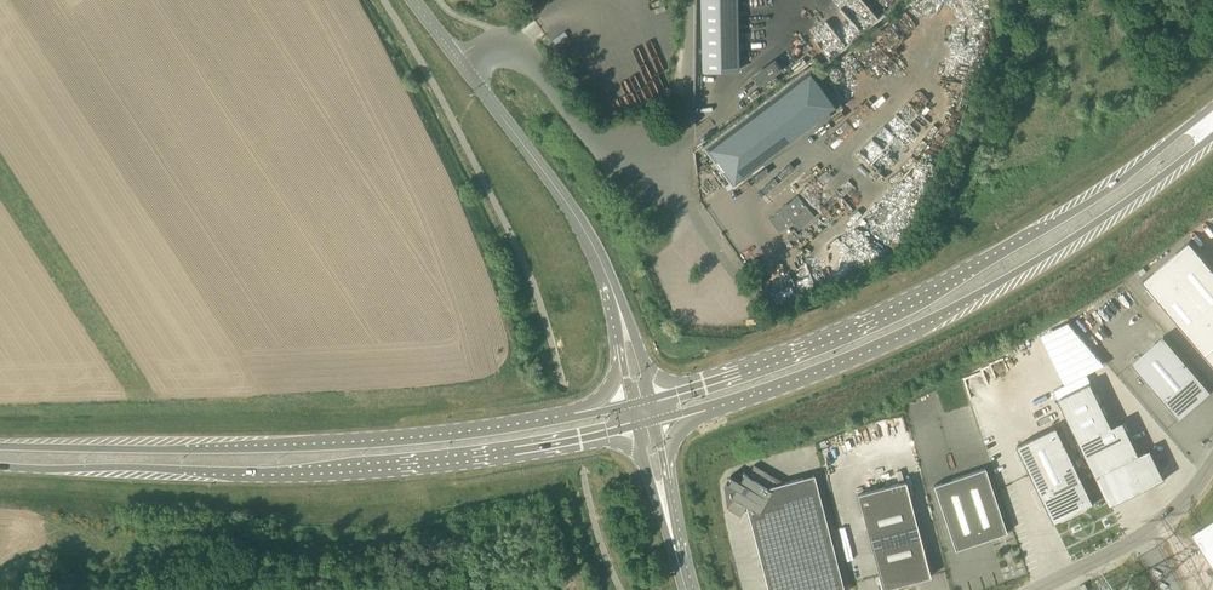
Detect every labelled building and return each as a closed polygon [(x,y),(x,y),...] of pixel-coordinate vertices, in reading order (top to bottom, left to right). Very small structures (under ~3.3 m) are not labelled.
[(702,64),(739,64),(739,0),(702,0),(702,64)] [(812,61),(704,141),(733,180),(842,101),(812,61)] [(770,66),(750,81),(756,89),(776,74),(770,66)] [(898,115),(858,149),(877,172),(907,147),(895,133),(906,124),(898,115)] [(779,231),(772,236),(777,242),(782,249),(791,260),(794,265),(807,255),(786,227),(804,211),(798,203),(809,194),(805,189),(770,219),(779,231)] [(1143,279),(1212,363),(1212,267),(1190,240),(1143,279)] [(1042,333),(1065,380),(1103,362),(1099,355),(1097,356),(1093,349),(1094,349),(1069,319),(1042,333)] [(1133,362),(1179,417),(1210,391),(1164,336),(1133,362)] [(1056,399),(1109,506),(1163,481),(1151,451),(1138,456),(1125,424),(1110,430),(1092,385),(1056,399)] [(1057,425),(1017,445),(1055,522),(1095,503),(1057,425)] [(754,465),(748,476),(743,473),(743,474),(744,474),(739,481),(730,476),(730,477),(731,478),(728,483),(727,482),(727,483),(735,488),(731,495),(730,495),(730,496),(735,498),(728,509),(740,516),(746,506),(768,589),(844,589),(814,475),(784,483),(754,465)] [(1007,532),(985,468),(934,486),(955,550),(1007,532)] [(882,589),(918,580),(930,576),(906,481),(857,494),(882,589)] [(1193,535),(1212,565),(1212,521),(1193,535)]
